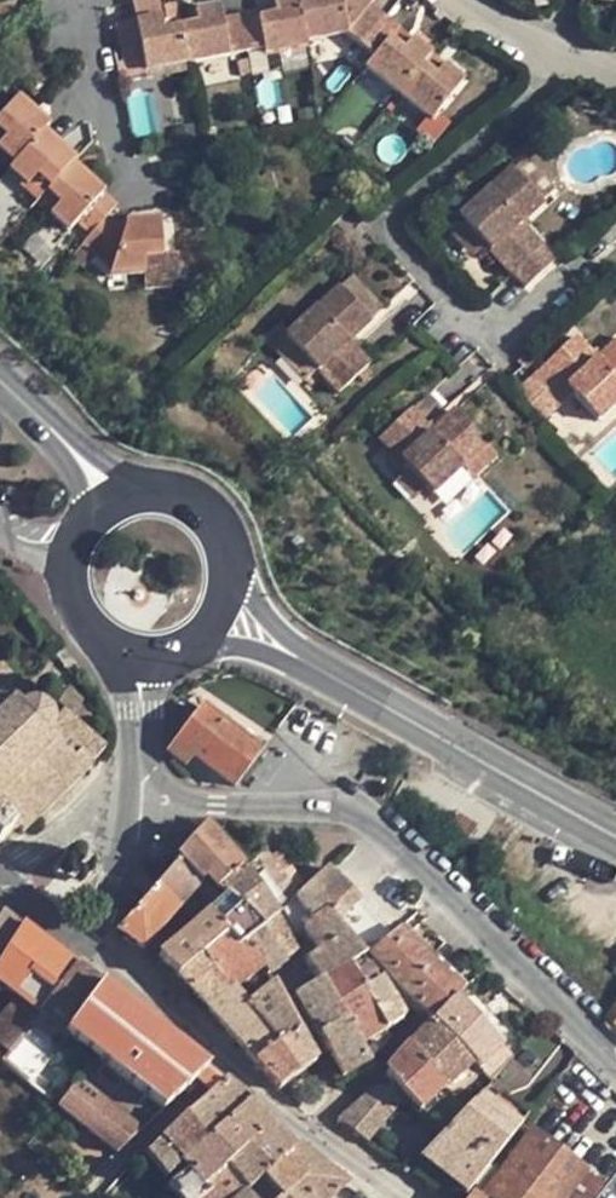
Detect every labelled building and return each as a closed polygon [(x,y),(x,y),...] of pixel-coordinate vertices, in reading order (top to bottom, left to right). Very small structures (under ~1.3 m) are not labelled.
[(116,27),(122,61),(142,58),(145,72),(187,64),(180,29),(179,21),(178,20),(176,3),(164,5),(168,31),(162,32),(160,18),(156,0),(142,0),(131,2),(135,23),(116,27)] [(238,18),(245,53),(263,50),(263,54),(307,45),(306,42),(299,6),(298,0),(284,0),(273,2),(276,16),(258,19),(257,14),(238,18)] [(340,0),(314,0),(315,4),(299,6),(306,42),(346,34),(340,0)] [(346,34),(361,47),(384,18),(369,6),(374,0),(340,0),(346,34)] [(219,8),(194,13),(196,25),(187,27),(180,29),(187,64),(245,53),(238,18),(222,21),(219,8)] [(186,18),(178,20),(179,21),(180,29),(187,27),(186,18)] [(384,18),(361,47),(373,59),(365,68),(398,95),(430,56),(411,40),(402,51),(389,40),(397,29),(384,18)] [(430,56),(398,95),(431,122),(463,82),(430,56)] [(247,61),(237,63),(241,77),(250,75),(247,61)] [(20,96),(16,101),(47,129),(51,125),(20,96)] [(0,119),(0,135),(5,140),(0,145),(0,154),(13,166),(25,153),(41,135),(45,131),(47,129),(16,101),(0,119)] [(45,131),(41,135),(73,164),(77,159),(45,131)] [(25,153),(13,166),(8,172),(26,188),(36,177),(49,190),(71,166),(73,164),(41,135),(25,153)] [(525,158),(513,169),(543,202),(554,190),(525,158)] [(102,195),(71,166),(49,190),(46,192),(60,204),(50,215),(67,231),(77,221),(91,235),(106,218),(115,207),(102,195)] [(512,168),(459,218),(464,223),(485,247),(489,250),(494,256),(524,290),(554,261),(520,225),(544,203),(543,202),(513,169),(512,168)] [(49,190),(36,177),(26,188),(8,172),(6,174),(37,203),(46,192),(49,190)] [(106,218),(91,235),(73,256),(84,267),(95,255),(111,270),(110,275),(143,274),(142,259),(161,259),(158,223),(126,224),(123,232),(106,218)] [(464,223),(452,235),(473,257),(485,247),(464,223)] [(488,262),(494,256),(489,250),(482,255),(488,262)] [(351,280),(340,290),(368,321),(379,311),(351,280)] [(338,289),(285,338),(294,346),(316,371),(321,376),(338,394),(356,377),(365,369),(367,367),(353,351),(365,339),(359,332),(369,323),(368,321),(340,290),(338,289)] [(532,377),(559,406),(572,394),(597,421),(615,404),(615,342),(596,361),(575,338),(532,377)] [(316,371),(294,346),(282,357),(304,382),(316,371)] [(365,369),(356,377),(362,383),(370,375),(365,369)] [(321,376),(316,371),(304,382),(309,387),(321,376)] [(532,377),(517,391),(544,419),(559,406),(532,377)] [(408,412),(421,426),(430,417),(432,420),(441,412),(426,395),(408,412)] [(408,412),(379,439),(395,456),(407,469),(425,489),(431,496),(461,469),(485,447),(453,413),(439,427),(432,420),(430,417),(421,426),(408,412)] [(461,469),(472,481),(495,458),(485,447),(461,469)] [(407,469),(395,456),(388,462),(400,476),(407,469)] [(425,489),(407,469),(400,476),(394,482),(413,501),(425,489)] [(17,828),(22,833),(23,834),(36,821),(70,790),(94,765),(92,763),(94,762),(105,751),(62,712),(50,725),(47,718),(45,715),(41,711),(37,710),(0,667),(0,844),(17,828)] [(70,689),(56,703),(84,727),(97,714),(70,689)] [(228,736),(203,717),(187,738),(177,750),(205,772),(237,797),(263,763),(228,736)] [(204,881),(218,893),(241,872),(209,837),(204,831),(199,827),(192,836),(196,840),(187,852),(183,849),(175,858),(179,861),(177,863),(200,886),(204,881)] [(260,856),(228,829),(213,832),(209,837),(241,872),(242,871),(260,856)] [(260,856),(242,871),(277,917),(295,900),(298,897),(292,890),(281,874),(264,853),(260,856)] [(177,863),(116,932),(144,950),(194,893),(200,886),(177,863)] [(290,867),(281,874),(292,890),(303,882),(290,867)] [(298,897),(295,900),(312,924),(328,913),(364,957),(390,936),(329,869),(298,897)] [(241,872),(218,893),(226,900),(258,931),(277,917),(242,871),(241,872)] [(200,886),(194,893),(215,910),(226,900),(218,893),(204,881),(200,886)] [(258,931),(226,900),(215,910),(207,917),(224,938),(236,952),(242,947),(260,934),(258,931)] [(0,915),(0,960),(22,925),(3,910),(0,915)] [(312,924),(302,931),(315,950),(318,954),(305,964),(318,984),(320,984),(348,968),(362,958),(364,957),(328,913),(312,924)] [(224,938),(207,917),(157,961),(177,979),(185,987),(198,1000),(207,1010),(226,995),(209,972),(200,959),(224,938)] [(277,917),(258,931),(260,934),(284,965),(297,955),(277,917)] [(15,998),(0,1017),(0,1063),(1,1064),(38,1015),(75,966),(22,925),(0,960),(0,985),(15,998)] [(397,933),(367,958),(432,1023),(445,1009),(460,993),(397,933)] [(260,934),(242,947),(263,971),(266,978),(284,965),(260,934)] [(263,971),(242,947),(236,952),(224,938),(200,959),(209,972),(226,995),(231,991),(233,994),(263,971)] [(315,950),(302,958),(305,964),(318,954),(315,950)] [(348,968),(320,984),(334,1009),(360,994),(363,992),(377,982),(362,958),(348,968)] [(38,1015),(65,1035),(101,986),(75,966),(38,1015)] [(363,992),(360,994),(384,1034),(402,1022),(377,982),(363,992)] [(318,984),(293,999),(317,1039),(343,1024),(334,1009),(320,984),(318,984)] [(65,1035),(162,1112),(194,1083),(209,1095),(221,1082),(101,986),(65,1035)] [(245,1006),(245,1007),(277,1049),(297,1035),(271,988),(245,1006)] [(231,991),(226,995),(207,1010),(211,1014),(233,1039),(236,1043),(241,1049),(245,1054),(255,1064),(277,1049),(245,1007),(245,1006),(233,994),(231,991)] [(360,994),(334,1009),(343,1024),(359,1049),(384,1034),(360,994)] [(445,1009),(432,1023),(472,1066),(478,1072),(488,1061),(500,1049),(466,1012),(457,1021),(445,1009)] [(65,1035),(38,1015),(1,1064),(27,1086),(65,1035)] [(472,1066),(432,1023),(406,1049),(445,1091),(472,1066)] [(343,1024),(317,1039),(341,1081),(368,1065),(359,1049),(343,1024)] [(384,1034),(359,1049),(368,1065),(389,1042),(384,1034)] [(297,1035),(277,1049),(255,1064),(260,1070),(278,1092),(314,1066),(297,1035)] [(445,1091),(406,1049),(383,1075),(391,1084),(404,1099),(418,1115),(430,1125),(454,1101),(453,1100),(445,1091)] [(488,1061),(478,1072),(481,1074),(489,1084),(500,1071),(488,1061)] [(472,1066),(445,1091),(453,1100),(481,1074),(478,1072),(472,1066)] [(209,1095),(183,1119),(204,1143),(249,1102),(223,1082),(222,1080),(221,1082),(209,1095)] [(404,1099),(391,1084),(372,1090),(356,1105),(337,1122),(366,1144),(404,1099)] [(489,1087),(480,1096),(520,1127),(527,1117),(489,1087)] [(84,1093),(65,1117),(114,1157),(138,1135),(84,1093)] [(480,1096),(420,1158),(467,1195),(520,1127),(480,1096)] [(249,1102),(204,1143),(179,1166),(184,1173),(166,1187),(175,1197),(198,1197),(225,1170),(246,1195),(292,1151),(249,1102)] [(137,1158),(163,1180),(179,1166),(204,1143),(183,1119),(137,1158)] [(486,1194),(491,1197),(591,1197),(602,1185),(533,1132),(486,1194)] [(346,1186),(296,1148),(292,1151),(246,1195),(225,1170),(198,1197),(333,1197),(346,1186)]
